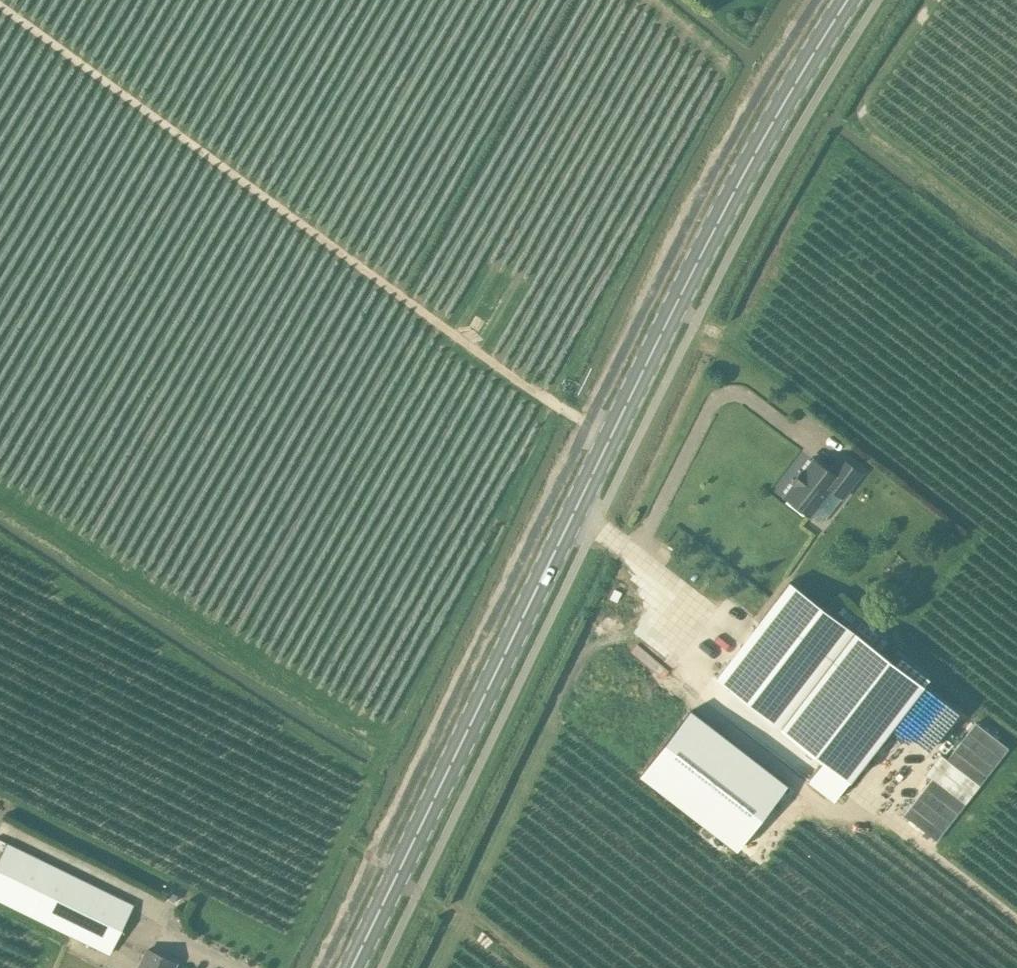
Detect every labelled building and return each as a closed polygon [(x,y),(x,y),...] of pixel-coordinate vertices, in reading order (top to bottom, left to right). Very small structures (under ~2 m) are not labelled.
[(832,472),(814,458),(804,472),(802,470),(794,481),(796,482),(785,496),(810,515),(830,488),(842,497),(861,472),(843,458),(832,472)] [(924,684),(790,581),(717,676),(851,779),(924,684)] [(788,784),(691,709),(641,774),(738,849),(788,784)] [(946,841),(1011,742),(977,720),(952,758),(946,753),(906,814),(946,841)] [(110,955),(135,904),(7,841),(7,843),(0,839),(0,900),(110,955)] [(147,950),(138,967),(173,967),(175,964),(147,950)]
